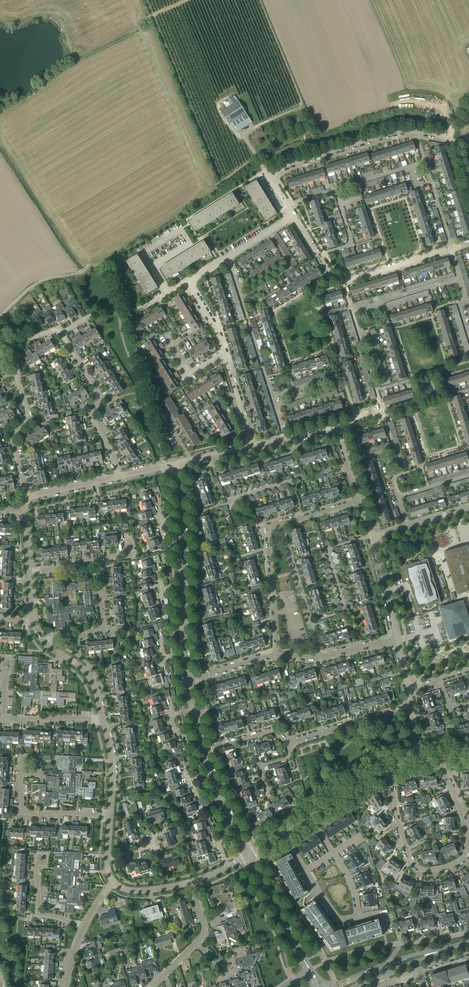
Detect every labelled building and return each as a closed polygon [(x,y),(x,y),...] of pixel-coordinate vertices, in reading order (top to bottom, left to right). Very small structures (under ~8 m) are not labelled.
[(252,123),(238,101),(221,112),(229,125),(232,123),(238,131),(252,123)] [(266,136),(261,128),(250,135),(255,142),(259,139),(259,140),(266,136)] [(405,144),(407,152),(415,150),(412,142),(405,144)] [(435,149),(437,155),(445,152),(443,146),(435,149)] [(397,155),(395,147),(389,149),(392,157),(397,155)] [(392,157),(389,149),(383,151),(385,159),(392,157)] [(385,159),(383,151),(377,152),(380,161),(385,159)] [(374,163),(380,161),(377,152),(371,154),(374,163)] [(445,152),(437,155),(439,161),(447,158),(445,152)] [(361,155),(363,163),(369,162),(367,153),(361,155)] [(349,159),(352,167),(358,165),(356,157),(349,159)] [(439,161),(440,167),(449,164),(447,158),(439,161)] [(352,167),(349,159),(343,160),(346,169),(349,168),(350,169),(352,169),(352,167)] [(346,169),(343,160),(337,162),(340,170),(346,169)] [(337,162),(330,165),(332,173),(334,172),(340,170),(337,162)] [(440,167),(441,168),(442,173),(450,170),(449,164),(440,167)] [(323,169),(317,171),(319,179),(325,178),(323,169)] [(442,173),(444,178),(452,176),(450,170),(442,173)] [(317,171),(311,173),(313,181),(319,179),(317,171)] [(311,173),(305,175),(308,183),(313,181),(311,173)] [(305,175),(299,177),(302,185),(302,186),(308,184),(308,183),(305,175)] [(446,184),(454,182),(452,176),(444,178),(446,184)] [(299,177),(293,178),(296,187),(302,185),(299,177)] [(296,187),(293,178),(287,180),(290,189),(296,187)] [(277,214),(256,181),(245,188),(266,221),(277,214)] [(456,188),(454,182),(446,184),(448,190),(456,188)] [(399,186),(401,194),(407,192),(405,184),(399,186)] [(401,194),(399,186),(393,187),(395,196),(401,194)] [(387,189),(390,197),(395,196),(393,187),(387,189)] [(381,191),(384,199),(390,197),(387,189),(381,191)] [(384,199),(381,191),(375,193),(378,201),(384,199)] [(411,199),(419,197),(418,191),(410,193),(411,199)] [(453,199),(461,196),(459,191),(451,193),(453,199)] [(189,220),(195,232),(239,205),(232,193),(189,220)] [(366,205),(372,203),(370,195),(364,196),(366,205)] [(461,196),(453,199),(455,205),(463,202),(461,196)] [(411,199),(413,205),(421,202),(419,197),(411,199)] [(312,209),(320,206),(318,200),(310,203),(312,209)] [(413,205),(415,211),(423,208),(421,202),(413,205)] [(463,202),(455,205),(456,210),(465,208),(463,202)] [(314,215),(322,212),(320,206),(312,209),(314,215)] [(356,210),(358,216),(367,213),(365,207),(356,210)] [(415,211),(417,217),(425,214),(423,208),(415,211)] [(465,208),(456,210),(458,216),(467,214),(465,208)] [(322,212),(314,215),(316,220),(324,218),(322,212)] [(360,221),(368,219),(367,213),(358,216),(360,221)] [(417,217),(419,222),(427,220),(425,214),(417,217)] [(467,214),(458,216),(460,222),(468,220),(467,214)] [(324,218),(316,220),(317,226),(317,227),(323,225),(326,224),(325,223),(324,218)] [(362,227),(370,225),(368,219),(360,221),(362,227)] [(429,226),(427,220),(419,222),(421,228),(429,226)] [(460,222),(462,228),(468,226),(468,222),(468,220),(460,222)] [(326,224),(323,225),(324,230),(333,228),(331,222),(325,223),(326,224)] [(364,233),(372,230),(370,225),(362,227),(364,233)] [(284,230),(287,236),(295,231),(291,226),(284,230)] [(421,228),(423,234),(430,232),(429,226),(421,228)] [(326,236),(334,234),(333,228),(324,230),(326,236)] [(372,230),(364,233),(366,239),(374,236),(372,230)] [(290,241),(298,236),(295,231),(287,236),(290,241)] [(423,234),(424,240),(432,237),(430,232),(423,234)] [(280,238),(278,234),(277,235),(274,237),(278,244),(280,247),(285,254),(286,257),(291,264),(293,268),(297,265),(293,258),(291,255),(286,247),(285,245),(280,238)] [(328,242),(336,240),(334,234),(326,236),(328,242)] [(293,246),(301,241),(298,236),(290,241),(293,246)] [(434,243),(432,237),(424,240),(426,246),(434,243)] [(265,244),(270,251),(275,248),(271,240),(265,244)] [(336,240),(328,242),(330,248),(338,246),(336,240)] [(167,279),(175,275),(210,252),(203,241),(160,268),(167,279)] [(297,251),(304,246),(301,241),(293,246),(297,251)] [(270,251),(265,244),(260,247),(265,254),(270,251)] [(300,256),(307,251),(304,246),(297,251),(300,256)] [(265,254),(260,247),(255,250),(260,258),(265,254)] [(373,251),(375,259),(382,257),(379,249),(373,251)] [(260,258),(255,250),(250,253),(255,261),(260,258)] [(307,251),(300,256),(303,261),(311,257),(307,251)] [(373,251),(367,253),(370,261),(375,259),(373,251)] [(245,256),(250,264),(255,261),(250,253),(245,256)] [(364,263),(370,261),(367,253),(362,255),(364,263)] [(250,278),(282,259),(279,254),(248,273),(250,278)] [(137,255),(126,262),(147,295),(158,288),(137,255)] [(358,265),(364,263),(362,255),(356,256),(358,265)] [(456,256),(468,299),(468,282),(460,255),(456,256)] [(241,268),(244,266),(245,267),(250,264),(245,256),(240,260),(241,261),(239,263),(241,268)] [(356,256),(350,258),(352,266),(358,265),(356,256)] [(346,268),(352,266),(350,258),(344,260),(346,268)] [(447,258),(441,260),(444,268),(450,266),(447,258)] [(444,268),(441,260),(436,261),(438,270),(444,268)] [(438,270),(436,261),(430,263),(433,271),(438,270)] [(433,271),(430,263),(424,265),(427,273),(430,272),(430,274),(433,273),(433,271)] [(427,273),(424,265),(419,267),(421,275),(427,273)] [(312,271),(316,278),(322,275),(320,271),(321,270),(319,267),(317,268),(314,270),(313,268),(311,269),(312,271)] [(413,269),(415,277),(421,275),(419,267),(413,269)] [(407,270),(410,278),(415,277),(413,269),(407,270)] [(404,280),(410,278),(407,270),(401,272),(404,280)] [(312,271),(307,274),(311,281),(316,278),(312,271)] [(245,319),(230,273),(225,274),(240,321),(245,319)] [(453,273),(406,287),(408,292),(455,278),(453,273)] [(307,274),(302,277),(306,285),(311,281),(307,274)] [(396,274),(390,276),(393,284),(399,282),(396,274)] [(300,275),(295,278),(301,288),(306,285),(302,277),(300,275)] [(387,285),(393,284),(390,276),(385,277),(387,285)] [(213,285),(221,282),(220,277),(211,279),(213,285)] [(381,287),(387,285),(385,277),(379,279),(381,287)] [(296,281),(291,284),(296,291),(301,288),(295,278),(296,281)] [(376,289),(381,287),(379,279),(373,281),(376,289)] [(370,291),(376,289),(373,281),(368,283),(370,291)] [(221,282),(213,285),(215,291),(223,288),(221,282)] [(368,283),(362,284),(364,292),(370,291),(368,283)] [(291,284),(286,287),(290,294),(296,291),(291,284)] [(359,294),(364,292),(362,284),(356,286),(359,294)] [(359,294),(356,286),(350,288),(353,296),(359,294)] [(286,287),(281,290),(285,297),(290,294),(286,287)] [(223,288),(215,291),(216,296),(225,294),(223,288)] [(285,297),(281,290),(279,288),(274,291),(280,301),(285,297)] [(428,290),(387,303),(388,308),(429,295),(428,290)] [(269,294),(275,304),(280,301),(274,291),(269,294)] [(335,293),(337,301),(343,299),(341,291),(335,293)] [(337,301),(335,293),(329,295),(331,303),(337,301)] [(218,302),(227,300),(228,299),(227,297),(226,297),(225,294),(216,296),(218,302)] [(269,307),(275,304),(269,294),(265,297),(264,296),(260,298),(265,304),(267,303),(269,307)] [(185,300),(182,295),(173,300),(176,305),(185,300)] [(325,305),(331,303),(329,295),(323,296),(325,305)] [(66,311),(71,319),(77,315),(73,310),(77,308),(72,300),(67,303),(68,306),(65,309),(66,311)] [(188,304),(185,300),(176,305),(179,310),(188,304)] [(228,305),(227,300),(218,302),(220,308),(228,305)] [(65,309),(61,303),(56,306),(58,309),(54,312),(55,314),(60,322),(66,318),(62,313),(66,311),(65,309)] [(424,305),(427,313),(433,311),(430,303),(424,305)] [(182,314),(191,309),(188,304),(179,310),(182,314)] [(222,314),(230,311),(228,305),(220,308),(222,314)] [(427,313),(424,305),(419,307),(421,315),(427,313)] [(451,307),(466,354),(468,353),(468,348),(456,305),(451,307)] [(54,312),(50,306),(45,309),(47,312),(43,315),(44,317),(49,325),(55,321),(51,316),(55,314),(54,312)] [(166,315),(161,308),(160,306),(156,309),(161,318),(166,315)] [(413,309),(415,316),(421,315),(419,307),(413,309)] [(40,319),(44,317),(43,315),(39,309),(34,312),(36,315),(32,318),(38,328),(44,324),(40,319)] [(151,312),(157,321),(161,318),(156,309),(151,312)] [(191,309),(182,314),(185,319),(193,313),(191,309)] [(261,318),(270,315),(268,309),(259,312),(261,318)] [(415,316),(413,309),(407,310),(410,318),(415,316)] [(410,318),(407,310),(402,312),(404,320),(410,318)] [(436,312),(438,318),(446,316),(444,310),(436,312)] [(230,311),(222,314),(224,319),(232,317),(230,311)] [(152,324),(157,321),(151,312),(147,315),(152,324)] [(362,353),(349,312),(344,313),(357,354),(362,353)] [(396,314),(398,322),(404,320),(402,312),(396,314)] [(188,323),(196,318),(193,313),(185,319),(188,323)] [(341,320),(339,314),(329,317),(331,323),(339,321),(341,320)] [(392,324),(398,322),(396,314),(390,316),(392,324)] [(142,318),(148,327),(152,324),(147,315),(142,318)] [(270,315),(261,318),(263,324),(271,321),(270,315)] [(439,324),(447,322),(446,316),(438,318),(439,324)] [(234,323),(232,317),(224,319),(225,325),(234,323)] [(137,321),(143,329),(148,327),(142,318),(137,321)] [(196,318),(188,323),(191,328),(199,322),(196,318)] [(133,324),(138,332),(143,329),(137,321),(133,324)] [(265,330),(273,327),(271,321),(263,324),(265,330)] [(331,323),(333,329),(341,326),(339,321),(331,323)] [(193,333),(199,329),(202,327),(199,322),(191,328),(193,333)] [(441,330),(449,327),(447,322),(439,324),(441,330)] [(247,325),(242,326),(254,366),(258,365),(247,325)] [(382,326),(383,329),(382,329),(384,335),(392,332),(390,326),(387,327),(386,325),(382,326)] [(88,333),(85,335),(90,343),(92,341),(94,343),(96,342),(97,344),(103,340),(95,328),(92,330),(90,326),(85,329),(88,333)] [(343,332),(341,326),(333,329),(335,335),(343,332)] [(229,336),(237,333),(238,333),(237,331),(235,327),(227,330),(229,336)] [(267,335),(275,333),(273,327),(265,330),(267,335)] [(449,327),(441,330),(443,336),(451,333),(449,327)] [(369,330),(386,384),(391,383),(374,328),(369,330)] [(90,343),(85,335),(82,337),(79,332),(77,334),(84,346),(90,343)] [(335,335),(336,340),(344,338),(343,332),(335,335)] [(394,338),(392,332),(384,335),(386,340),(394,338)] [(229,336),(230,342),(239,339),(237,333),(229,336)] [(269,341),(277,339),(275,333),(267,335),(269,341)] [(445,341),(453,339),(451,333),(443,336),(445,341)] [(84,346),(77,334),(75,335),(77,340),(72,343),(79,355),(82,353),(80,349),(84,346)] [(48,342),(44,343),(49,351),(54,348),(56,351),(59,349),(51,336),(46,340),(48,342)] [(154,341),(155,340),(158,338),(157,336),(144,344),(147,349),(155,344),(154,341)] [(200,341),(202,343),(207,352),(212,349),(205,338),(200,341)] [(336,340),(338,346),(346,344),(344,338),(336,340)] [(396,344),(394,338),(386,340),(388,346),(396,344)] [(241,345),(239,339),(230,342),(232,347),(241,345)] [(270,347),(279,344),(277,339),(266,342),(268,348),(271,348),(270,347)] [(446,347),(454,344),(453,339),(445,341),(446,347)] [(49,351),(44,343),(42,345),(39,341),(37,342),(44,354),(49,351)] [(44,354),(37,342),(34,344),(37,348),(34,350),(35,352),(41,361),(44,359),(42,356),(44,354)] [(202,343),(197,346),(202,354),(207,352),(202,343)] [(338,346),(340,352),(348,349),(347,347),(349,346),(349,343),(346,344),(338,346)] [(150,354),(158,348),(155,344),(147,349),(150,354)] [(272,353),(281,350),(279,344),(270,347),(271,348),(272,353)] [(388,346),(389,352),(397,349),(396,344),(388,346)] [(448,353),(456,350),(454,344),(446,347),(448,353)] [(242,348),(241,345),(232,347),(234,353),(243,351),(244,350),(243,348),(242,348)] [(197,346),(193,348),(198,357),(202,354),(197,346)] [(92,362),(94,365),(104,359),(102,355),(106,352),(103,348),(87,358),(90,363),(92,362)] [(152,358),(161,353),(158,348),(150,354),(152,358)] [(198,357),(193,348),(188,351),(193,360),(198,357)] [(350,355),(348,349),(340,352),(342,358),(350,355)] [(389,352),(391,357),(399,355),(397,349),(389,352)] [(27,351),(35,363),(40,360),(40,361),(41,361),(35,352),(32,354),(30,350),(27,351)] [(274,359),(282,356),(281,350),(272,353),(274,359)] [(456,350),(448,353),(450,359),(458,356),(456,350)] [(35,363),(27,351),(25,353),(28,357),(25,359),(29,367),(35,363)] [(244,356),(243,351),(234,353),(236,359),(244,356)] [(155,363),(162,359),(164,358),(161,353),(152,358),(155,363)] [(401,361),(399,355),(391,357),(393,363),(401,361)] [(246,362),(244,356),(236,359),(237,365),(246,362)] [(282,356),(274,359),(276,365),(284,362),(282,356)] [(320,357),(323,366),(329,364),(326,356),(320,357)] [(67,358),(63,361),(61,357),(53,362),(56,368),(68,360),(67,358)] [(323,366),(320,357),(315,359),(317,368),(323,366)] [(376,398),(363,357),(359,359),(371,400),(376,398)] [(92,370),(93,373),(107,364),(104,359),(94,365),(96,368),(92,370)] [(165,363),(162,359),(155,363),(153,364),(156,369),(165,363)] [(317,368),(315,359),(309,361),(312,369),(317,368)] [(56,368),(60,373),(67,368),(66,365),(70,362),(68,360),(56,368)] [(345,369),(353,366),(355,366),(354,362),(352,363),(351,360),(343,363),(345,369)] [(312,369),(309,361),(303,363),(306,371),(306,372),(309,371),(308,370),(312,369)] [(393,363),(395,369),(403,366),(401,361),(393,363)] [(248,368),(246,362),(237,365),(239,371),(248,368)] [(278,371),(286,368),(284,362),(276,365),(278,371)] [(159,373),(168,368),(165,363),(156,369),(159,373)] [(306,371),(303,363),(298,364),(300,373),(300,374),(303,373),(303,372),(306,371)] [(103,374),(111,369),(107,364),(93,373),(95,375),(99,372),(101,375),(103,374)] [(289,370),(291,377),(295,376),(295,374),(300,373),(298,364),(292,366),(292,369),(289,370)] [(345,369),(347,374),(355,372),(353,366),(345,369)] [(395,369),(397,375),(404,372),(403,366),(395,369)] [(60,373),(63,378),(75,371),(74,368),(69,371),(67,368),(60,373)] [(162,378),(171,373),(168,368),(159,373),(162,378)] [(111,369),(103,374),(105,377),(101,379),(102,382),(114,374),(111,369)] [(260,370),(256,371),(273,429),(279,427),(260,370)] [(63,378),(67,384),(74,379),(72,376),(77,373),(75,371),(63,378)] [(331,371),(293,382),(294,387),(332,375),(331,371)] [(347,374),(349,380),(357,378),(355,372),(347,374)] [(397,375),(398,381),(406,378),(404,372),(397,375)] [(171,373),(162,378),(165,383),(173,377),(171,373)] [(218,373),(213,376),(219,385),(224,382),(218,373)] [(251,379),(250,373),(241,376),(242,382),(251,379)] [(31,378),(32,382),(41,380),(40,374),(26,377),(26,380),(31,378)] [(108,381),(110,384),(117,380),(114,374),(102,382),(103,384),(108,381)] [(465,382),(462,374),(457,376),(459,384),(465,382)] [(213,376),(209,379),(214,387),(219,385),(213,376)] [(451,378),(453,386),(459,384),(457,376),(451,378)] [(173,377),(165,383),(168,387),(176,382),(173,377)] [(349,380),(350,386),(358,383),(357,378),(349,380)] [(447,387),(453,386),(451,378),(445,380),(447,387)] [(209,379),(204,382),(210,390),(214,387),(209,379)] [(242,382),(244,388),(253,385),(251,379),(242,382)] [(41,380),(32,382),(33,385),(28,386),(29,389),(42,386),(41,380)] [(120,385),(117,380),(110,384),(112,387),(107,390),(109,392),(120,385)] [(171,392),(179,387),(176,382),(168,387),(171,392)] [(204,382),(200,384),(205,393),(210,390),(204,382)] [(350,386),(352,392),(360,389),(358,383),(350,386)] [(200,384),(195,387),(200,396),(205,393),(200,384)] [(114,392),(116,395),(124,390),(120,385),(109,392),(110,395),(114,392)] [(244,388),(246,393),(255,391),(253,385),(244,388)] [(42,386),(29,389),(29,392),(34,391),(35,394),(47,391),(46,388),(43,389),(42,386)] [(85,402),(88,401),(85,397),(88,395),(83,387),(78,390),(85,402)] [(195,387),(190,390),(196,399),(200,396),(195,387)] [(336,388),(284,405),(286,410),(338,393),(336,388)] [(352,392),(354,397),(362,395),(361,391),(363,391),(362,389),(360,389),(352,392)] [(406,391),(408,399),(414,397),(414,396),(416,395),(414,389),(412,390),(406,391)] [(78,401),(80,399),(83,404),(85,402),(78,390),(73,394),(78,401)] [(196,399),(190,390),(186,393),(191,402),(196,399)] [(49,391),(47,391),(35,394),(33,395),(33,397),(38,396),(39,399),(50,397),(49,391)] [(246,393),(248,399),(257,396),(255,391),(246,393)] [(400,393),(402,401),(408,399),(406,391),(400,393)] [(402,401),(400,393),(394,395),(397,403),(402,401)] [(65,394),(63,396),(65,406),(68,404),(71,408),(76,405),(74,403),(78,401),(73,394),(67,397),(65,394)] [(364,401),(362,395),(354,397),(356,403),(364,401)] [(397,403),(394,395),(388,397),(391,404),(397,403)] [(460,395),(452,398),(454,404),(462,401),(460,395)] [(250,405),(258,402),(260,401),(259,396),(257,396),(248,399),(250,405)] [(38,406),(52,403),(50,397),(39,399),(40,403),(35,404),(35,407),(38,406)] [(173,402),(170,397),(161,402),(164,407),(173,402)] [(385,406),(391,404),(388,397),(383,399),(385,406)] [(333,400),(334,402),(337,410),(342,408),(339,398),(333,400)] [(127,416),(130,414),(122,401),(116,404),(118,406),(115,408),(120,416),(125,413),(127,416)] [(456,409),(464,407),(462,401),(454,404),(456,409)] [(167,412),(176,407),(173,402),(164,407),(167,412)] [(250,405),(252,411),(260,408),(258,402),(250,405)] [(331,412),(337,410),(334,402),(328,403),(331,412)] [(10,408),(5,411),(9,419),(12,417),(14,419),(19,416),(11,403),(8,405),(10,408)] [(44,411),(53,409),(52,403),(38,406),(38,409),(44,407),(44,411)] [(215,403),(207,409),(209,413),(218,408),(215,403)] [(325,414),(331,412),(328,403),(322,405),(325,414)] [(319,416),(325,414),(322,405),(322,404),(320,405),(320,406),(317,407),(319,416)] [(120,416),(115,408),(112,410),(109,406),(107,407),(114,419),(120,416)] [(104,409),(107,413),(104,415),(106,418),(103,419),(107,426),(110,424),(109,422),(114,419),(107,407),(104,409)] [(179,411),(176,407),(167,412),(170,416),(179,411)] [(314,417),(319,416),(317,407),(311,409),(314,417)] [(458,415),(465,413),(464,407),(456,409),(458,415)] [(221,412),(218,408),(209,413),(212,418),(221,412)] [(252,411),(253,416),(262,413),(260,408),(252,411)] [(53,409),(44,411),(45,414),(43,415),(44,421),(59,418),(58,414),(54,415),(53,409)] [(308,419),(314,417),(311,409),(305,411),(308,419)] [(9,419),(5,411),(0,414),(0,415),(7,426),(9,425),(6,420),(9,419)] [(173,421),(175,420),(181,416),(181,415),(179,411),(170,416),(173,421)] [(297,423),(302,421),(300,412),(299,411),(297,412),(297,413),(294,414),(297,423)] [(302,421),(308,419),(305,411),(300,412),(302,421)] [(212,418),(215,422),(224,417),(221,412),(212,418)] [(253,416),(255,422),(264,419),(266,419),(266,417),(264,416),(263,417),(262,413),(253,416)] [(294,414),(293,413),(291,414),(291,415),(288,416),(291,424),(297,423),(294,414)] [(465,413),(458,415),(459,421),(467,418),(465,413)] [(178,424),(186,419),(183,414),(181,415),(181,416),(175,420),(178,424)] [(68,424),(79,422),(82,421),(81,418),(76,420),(75,416),(64,419),(65,425),(68,425),(68,424)] [(227,422),(224,417),(215,422),(218,427),(227,422)] [(402,426),(410,423),(408,417),(400,420),(402,426)] [(467,418),(459,421),(461,427),(468,424),(467,418)] [(181,429),(189,424),(186,419),(178,424),(181,429)] [(255,422),(257,428),(266,425),(264,419),(255,422)] [(393,421),(388,423),(402,470),(407,468),(393,421)] [(68,425),(69,430),(86,426),(85,424),(80,425),(79,422),(68,424),(68,425)] [(218,427),(221,432),(230,426),(227,422),(218,427)] [(402,426),(404,431),(412,429),(410,423),(402,426)] [(117,436),(119,439),(127,434),(123,429),(126,427),(124,424),(112,432),(115,437),(117,436)] [(189,424),(181,429),(183,434),(192,428),(189,424)] [(38,425),(36,426),(43,438),(49,435),(48,434),(51,432),(46,425),(43,427),(44,427),(41,429),(38,425)] [(259,433),(263,432),(263,435),(268,433),(267,431),(269,430),(268,426),(266,427),(266,425),(257,428),(259,433)] [(43,438),(36,426),(33,428),(36,432),(33,434),(38,441),(43,438)] [(86,426),(69,430),(70,436),(82,434),(81,430),(86,429),(86,426)] [(224,436),(233,431),(230,426),(221,432),(224,436)] [(186,438),(195,433),(192,428),(183,434),(186,438)] [(377,430),(380,438),(386,437),(383,428),(377,430)] [(404,431),(406,437),(414,435),(412,429),(404,431)] [(377,430),(372,432),(374,440),(380,438),(377,430)] [(372,432),(366,434),(369,442),(374,440),(372,432)] [(195,433),(186,438),(189,443),(198,437),(195,433)] [(38,441),(33,434),(30,436),(29,434),(24,437),(32,449),(35,448),(33,445),(38,441)] [(83,437),(82,434),(70,436),(73,446),(87,442),(85,437),(83,437)] [(118,447),(120,445),(130,439),(127,434),(119,439),(121,442),(116,444),(118,447)] [(363,444),(369,442),(366,434),(360,435),(363,444)] [(360,435),(354,437),(357,446),(363,444),(360,435)] [(406,437),(408,443),(416,440),(414,435),(406,437)] [(198,437),(189,443),(192,448),(201,442),(198,437)] [(117,451),(119,453),(133,445),(130,439),(120,445),(122,448),(117,451)] [(408,443),(409,449),(417,446),(416,440),(408,443)] [(359,452),(361,457),(388,448),(387,444),(359,452)] [(125,453),(126,456),(136,450),(133,445),(119,453),(120,456),(125,453)] [(409,449),(411,454),(419,452),(417,446),(409,449)] [(7,448),(0,449),(0,455),(6,454),(5,451),(10,450),(9,447),(7,447),(7,448)] [(322,449),(319,450),(322,459),(328,457),(329,459),(333,457),(330,449),(326,450),(325,447),(322,448),(322,449)] [(319,450),(319,449),(316,450),(316,451),(313,452),(316,460),(322,459),(319,450)] [(136,450),(126,456),(128,459),(124,462),(125,464),(132,460),(134,463),(141,461),(140,459),(139,459),(138,457),(140,455),(136,450)] [(94,452),(89,454),(89,451),(88,451),(88,454),(91,468),(94,467),(93,462),(96,461),(94,452)] [(94,452),(96,461),(100,460),(101,465),(104,465),(100,451),(94,452)] [(310,462),(316,460),(313,452),(313,451),(310,452),(310,453),(307,454),(310,462)] [(25,459),(26,462),(42,458),(41,452),(29,455),(30,458),(25,459)] [(411,454),(413,460),(421,458),(419,452),(411,454)] [(466,452),(460,454),(463,462),(468,461),(466,452)] [(88,454),(83,455),(83,453),(82,454),(82,455),(84,464),(88,463),(89,468),(91,468),(88,454)] [(304,455),(301,456),(297,457),(300,465),(303,464),(310,462),(307,454),(307,453),(304,454),(304,455)] [(6,454),(0,455),(0,465),(10,463),(9,457),(7,458),(6,454)] [(457,464),(463,462),(460,454),(455,456),(457,464)] [(57,455),(53,455),(56,470),(62,469),(62,466),(65,465),(63,457),(57,458),(57,455)] [(72,467),(70,458),(70,455),(63,457),(65,465),(69,465),(70,470),(72,469),(72,467)] [(81,465),(84,464),(82,455),(76,457),(79,470),(82,470),(81,465)] [(288,457),(285,458),(288,466),(294,464),(294,467),(299,466),(296,457),(292,458),(291,455),(288,456),(288,457)] [(451,466),(457,464),(455,456),(449,458),(451,466)] [(70,458),(72,467),(75,466),(77,471),(79,470),(76,457),(70,458)] [(282,468),(288,466),(285,458),(285,457),(282,458),(283,459),(279,460),(282,468)] [(42,458),(26,462),(26,465),(31,463),(32,467),(44,464),(42,458)] [(423,463),(421,458),(413,460),(415,466),(423,463)] [(446,468),(451,466),(449,458),(443,459),(446,468)] [(276,461),(273,462),(276,470),(275,470),(276,472),(282,471),(281,468),(282,468),(279,460),(279,459),(276,460),(276,461)] [(366,471),(375,468),(372,459),(369,460),(369,462),(363,463),(366,471)] [(443,459),(437,461),(440,469),(446,468),(443,459)] [(270,472),(275,470),(276,470),(273,462),(273,461),(270,461),(271,462),(264,464),(267,475),(270,474),(270,472)] [(434,471),(440,469),(437,461),(432,463),(434,471)] [(255,465),(251,466),(254,474),(260,472),(260,474),(264,472),(261,464),(258,465),(257,463),(254,464),(255,465)] [(434,471),(432,463),(426,465),(428,473),(434,471)] [(31,474),(31,473),(45,470),(44,464),(32,467),(33,470),(28,471),(28,474),(31,474)] [(251,464),(251,465),(248,465),(249,466),(245,467),(248,476),(254,474),(251,466),(251,464)] [(242,478),(248,476),(245,467),(245,466),(242,467),(242,468),(239,469),(242,478)] [(236,470),(233,471),(236,479),(242,478),(239,469),(239,468),(236,469),(236,470)] [(366,471),(368,477),(377,475),(375,468),(366,471)] [(431,480),(432,485),(468,474),(468,469),(431,480)] [(37,475),(37,478),(46,476),(45,470),(31,473),(31,474),(32,476),(37,475)] [(230,481),(236,479),(233,471),(233,470),(230,471),(230,472),(227,473),(230,481)] [(12,490),(15,489),(13,480),(17,479),(15,472),(13,473),(12,475),(6,477),(8,485),(11,485),(12,490)] [(224,474),(221,475),(218,476),(220,482),(223,481),(224,483),(230,481),(227,473),(227,472),(224,473),(224,474)] [(368,477),(370,484),(379,482),(377,475),(368,477)] [(46,476),(37,478),(38,482),(33,483),(34,486),(48,483),(46,476)] [(208,486),(210,485),(208,479),(209,479),(208,476),(199,479),(200,481),(196,483),(197,485),(198,485),(199,488),(208,486)] [(444,486),(446,491),(468,484),(468,479),(444,486)] [(370,484),(372,491),(381,488),(379,482),(370,484)] [(331,487),(331,489),(334,497),(334,498),(337,497),(337,496),(340,495),(338,489),(340,488),(339,484),(334,485),(334,486),(331,487)] [(153,491),(154,494),(160,492),(158,486),(142,490),(142,494),(143,500),(141,501),(152,497),(151,491),(153,491)] [(208,486),(199,488),(198,489),(199,491),(200,491),(201,494),(210,492),(208,486)] [(441,487),(405,498),(407,503),(442,492),(441,487)] [(372,491),(374,498),(383,495),(381,488),(372,491)] [(331,489),(325,490),(328,499),(328,500),(331,499),(331,498),(334,497),(331,489)] [(313,494),(316,502),(316,503),(319,503),(319,502),(322,501),(318,490),(312,492),(313,494)] [(318,490),(322,501),(322,502),(325,501),(325,500),(328,499),(325,490),(319,492),(319,490),(318,490)] [(210,492),(201,494),(200,495),(201,498),(202,497),(203,500),(212,498),(210,492)] [(312,492),(313,494),(307,496),(310,504),(310,505),(313,505),(312,503),(316,502),(313,494),(312,492)] [(468,501),(465,493),(459,494),(462,502),(468,501)] [(462,502),(459,494),(454,496),(456,504),(462,502)] [(374,498),(376,505),(385,502),(383,495),(374,498)] [(450,506),(456,504),(454,496),(451,497),(450,496),(449,495),(445,497),(447,504),(449,503),(450,506)] [(294,506),(293,504),(296,503),(294,496),(291,497),(291,498),(286,500),(288,508),(288,509),(291,509),(291,507),(294,506)] [(306,505),(310,504),(307,496),(301,498),(304,507),(307,506),(306,505)] [(152,501),(153,504),(156,503),(154,497),(152,497),(141,501),(142,504),(141,504),(143,510),(141,511),(143,510),(152,507),(150,501),(152,501)] [(443,497),(443,499),(438,501),(440,509),(446,507),(445,504),(447,504),(445,497),(443,497)] [(130,512),(130,509),(129,498),(123,499),(123,500),(119,501),(120,509),(127,509),(127,510),(127,512),(130,512)] [(212,498),(203,500),(202,501),(203,504),(204,503),(205,507),(214,504),(212,498)] [(279,502),(282,510),(282,511),(285,510),(285,509),(288,508),(286,500),(279,502)] [(108,511),(107,502),(103,503),(103,501),(97,502),(97,505),(98,513),(101,513),(101,512),(108,511)] [(432,503),(434,511),(440,509),(438,501),(432,503)] [(273,504),(276,512),(276,513),(279,512),(279,511),(282,510),(279,502),(273,504)] [(376,505),(378,511),(387,509),(385,502),(376,505)] [(426,504),(428,513),(434,511),(432,503),(426,504)] [(267,506),(270,514),(270,515),(273,514),(273,513),(276,512),(273,504),(267,506)] [(428,513),(426,504),(420,506),(423,514),(428,513)] [(89,516),(89,519),(96,518),(95,514),(98,513),(97,505),(91,506),(91,507),(88,507),(89,516)] [(261,507),(264,516),(264,517),(267,516),(267,515),(270,514),(267,506),(261,507)] [(423,514),(420,506),(415,508),(417,516),(421,515),(423,514)] [(143,520),(148,519),(152,517),(150,511),(152,511),(153,514),(156,513),(154,507),(152,507),(143,510),(141,511),(141,514),(143,520)] [(261,516),(264,516),(261,507),(255,509),(258,519),(261,518),(261,516)] [(69,511),(66,512),(67,521),(68,521),(67,520),(70,519),(70,518),(76,518),(75,509),(72,509),(72,508),(69,508),(69,510),(69,511)] [(415,517),(417,516),(415,508),(409,510),(411,518),(415,517)] [(378,511),(380,518),(389,515),(387,509),(378,511)] [(64,522),(67,521),(66,512),(60,512),(60,514),(57,514),(58,523),(64,522)] [(342,517),(344,525),(350,523),(348,514),(345,515),(345,516),(342,517)] [(45,524),(44,515),(41,516),(41,515),(40,515),(38,515),(38,516),(37,516),(38,518),(35,518),(36,527),(39,526),(39,525),(45,524)] [(202,520),(203,524),(211,521),(209,515),(200,518),(201,521),(202,520)] [(380,518),(382,525),(391,522),(389,515),(380,518)] [(339,517),(336,518),(338,527),(344,525),(342,517),(341,516),(339,516),(339,517)] [(333,519),(329,520),(332,529),(338,527),(336,518),(335,517),(333,518),(333,519)] [(139,521),(141,527),(143,533),(152,530),(150,524),(149,525),(148,519),(143,520),(139,521)] [(327,521),(320,523),(322,531),(332,529),(329,520),(329,519),(326,520),(327,521)] [(205,530),(213,527),(211,521),(203,524),(202,524),(203,527),(204,526),(205,530)] [(250,522),(242,525),(244,534),(253,531),(254,531),(253,528),(252,529),(250,522)] [(9,525),(6,524),(5,533),(5,536),(11,536),(12,535),(15,535),(15,531),(15,527),(12,527),(12,525),(12,524),(9,523),(9,525)] [(206,536),(215,533),(213,527),(205,530),(204,530),(205,533),(206,532),(207,536),(206,536)] [(293,537),(301,535),(300,528),(290,531),(291,534),(292,534),(293,537)] [(158,539),(160,538),(158,532),(155,533),(156,536),(154,537),(152,530),(143,533),(145,539),(146,539),(147,542),(148,542),(149,541),(158,538),(158,539)] [(110,532),(110,533),(110,536),(111,544),(115,544),(115,545),(118,545),(118,543),(118,541),(121,541),(120,533),(117,534),(116,531),(110,532)] [(254,535),(253,531),(244,534),(246,540),(254,537),(255,537),(255,534),(254,535)] [(104,538),(102,538),(103,546),(108,546),(108,544),(111,544),(110,536),(110,533),(104,534),(104,538)] [(215,533),(206,536),(206,539),(208,538),(209,542),(217,539),(215,533)] [(102,546),(103,546),(102,538),(101,534),(99,534),(98,536),(98,540),(92,540),(93,549),(96,549),(96,550),(99,550),(99,548),(99,547),(102,546)] [(294,540),(295,543),(303,540),(301,535),(293,537),(292,538),(293,540),(294,540)] [(256,541),(254,537),(246,540),(248,546),(256,544),(258,543),(257,540),(256,541)] [(149,541),(148,542),(151,552),(156,550),(160,549),(160,548),(161,548),(162,551),(166,550),(167,550),(166,546),(164,540),(161,541),(162,544),(160,545),(158,539),(158,538),(149,541)] [(77,551),(80,550),(79,541),(74,542),(74,540),(73,540),(72,539),(70,540),(71,553),(77,552),(77,551)] [(66,547),(61,547),(62,556),(65,555),(65,557),(68,556),(68,555),(68,553),(71,553),(70,540),(66,540),(66,547)] [(84,555),(87,554),(86,540),(85,540),(79,541),(80,550),(83,550),(84,555)] [(305,547),(303,540),(295,543),(294,543),(295,546),(296,546),(297,549),(296,550),(305,547)] [(357,550),(358,549),(359,549),(358,549),(358,547),(356,547),(355,543),(344,547),(345,549),(348,548),(349,552),(357,550)] [(256,544),(248,546),(250,552),(259,549),(259,546),(257,547),(256,544)] [(456,582),(459,594),(468,592),(468,594),(468,560),(467,555),(468,555),(468,550),(468,547),(465,548),(465,545),(459,547),(459,548),(446,552),(456,582)] [(10,551),(11,548),(11,546),(3,546),(2,551),(4,551),(3,555),(1,555),(1,557),(3,558),(12,558),(12,555),(13,555),(14,552),(12,552),(10,551)] [(299,555),(302,554),(302,557),(310,555),(308,551),(307,552),(305,547),(296,550),(296,552),(298,552),(299,555)] [(46,558),(49,557),(48,549),(42,549),(42,548),(36,549),(37,557),(42,556),(43,558),(43,559),(46,559),(46,558)] [(351,558),(359,556),(360,555),(359,553),(358,553),(357,550),(349,552),(351,558)] [(202,556),(203,559),(212,557),(210,551),(200,554),(201,557),(202,556)] [(158,554),(141,559),(142,562),(144,568),(144,569),(152,566),(152,563),(160,561),(158,554)] [(353,564),(361,562),(362,561),(361,559),(360,559),(359,556),(351,558),(353,564)] [(212,557),(203,559),(202,560),(203,562),(204,562),(205,566),(214,563),(212,557)] [(247,568),(255,566),(256,565),(255,563),(254,563),(253,559),(242,563),(243,565),(246,564),(247,568)] [(302,564),(303,567),(311,565),(309,559),(299,562),(300,564),(302,564)] [(441,603),(427,559),(404,566),(417,610),(441,603)] [(218,569),(216,562),(214,563),(205,566),(204,566),(205,569),(206,568),(207,572),(216,569),(218,569)] [(362,565),(361,562),(353,564),(355,570),(364,567),(363,565),(362,565)] [(113,574),(121,573),(121,568),(122,568),(122,564),(114,564),(114,568),(112,568),(111,568),(111,571),(112,571),(113,574)] [(142,572),(141,572),(143,579),(146,578),(151,576),(152,576),(151,573),(157,571),(155,565),(152,566),(144,569),(144,568),(141,569),(142,572)] [(311,565),(303,567),(301,568),(302,570),(303,570),(304,573),(303,574),(313,571),(311,565)] [(256,569),(255,566),(247,568),(249,574),(257,572),(258,571),(257,569),(256,569)] [(210,582),(222,578),(220,574),(217,573),(216,569),(207,572),(206,572),(207,575),(208,574),(210,582)] [(11,574),(11,571),(2,570),(2,577),(4,577),(3,580),(12,580),(12,574),(11,574)] [(305,580),(314,577),(313,571),(303,574),(304,576),(305,576),(306,579),(305,580)] [(364,578),(363,575),(362,571),(352,574),(353,578),(355,577),(357,583),(365,580),(366,580),(365,578),(364,578)] [(249,574),(251,580),(259,578),(260,577),(259,574),(258,575),(257,572),(249,574)] [(152,579),(153,583),(156,582),(154,575),(152,576),(151,576),(146,578),(143,579),(141,580),(142,582),(141,583),(143,588),(139,590),(143,589),(148,587),(152,586),(150,580),(152,579)] [(60,596),(58,577),(44,579),(45,587),(52,586),(53,597),(59,596),(59,597),(60,596)] [(316,583),(316,582),(314,577),(305,580),(306,582),(307,582),(308,586),(316,583)] [(259,578),(251,580),(254,590),(262,587),(261,584),(262,584),(261,581),(260,581),(259,578)] [(3,580),(3,582),(3,583),(4,583),(4,590),(13,590),(13,587),(14,587),(14,584),(13,584),(11,583),(12,580),(3,580)] [(366,584),(365,582),(365,580),(357,583),(358,589),(367,587),(368,586),(367,583),(366,584)] [(91,605),(90,597),(89,582),(70,584),(70,591),(76,590),(83,590),(85,605),(91,605)] [(212,582),(204,585),(205,589),(201,590),(202,592),(203,592),(204,596),(212,593),(210,587),(214,586),(212,582)] [(70,596),(71,607),(78,606),(76,590),(70,591),(70,584),(64,584),(65,591),(62,592),(62,597),(70,596)] [(114,594),(114,597),(122,596),(126,595),(126,593),(126,592),(124,592),(123,586),(114,587),(115,591),(113,591),(114,594)] [(150,593),(148,587),(143,589),(139,590),(140,593),(141,593),(142,595),(142,596),(143,602),(152,599),(150,593)] [(311,594),(312,598),(320,595),(317,587),(310,589),(311,591),(309,592),(310,595),(311,594)] [(367,587),(358,589),(360,595),(369,593),(370,592),(369,590),(368,590),(367,587)] [(257,597),(256,594),(255,590),(243,594),(245,598),(245,597),(247,603),(246,603),(258,600),(259,599),(258,597),(257,597)] [(206,602),(217,598),(215,592),(212,593),(204,596),(203,596),(204,599),(205,598),(206,602)] [(359,602),(363,601),(364,604),(369,602),(369,600),(371,599),(371,596),(370,596),(369,593),(360,595),(360,596),(357,597),(359,602)] [(313,600),(314,604),(322,601),(320,595),(312,598),(311,598),(311,601),(313,600)] [(54,614),(61,613),(60,608),(59,597),(59,596),(53,597),(49,597),(46,598),(45,598),(46,606),(53,605),(54,614)] [(122,596),(114,597),(114,599),(113,600),(111,600),(112,603),(113,603),(113,606),(122,605),(121,599),(122,599),(122,596)] [(207,608),(216,605),(219,604),(217,598),(206,602),(205,602),(205,605),(206,604),(207,608)] [(158,607),(158,608),(160,607),(159,601),(155,602),(156,605),(154,605),(152,599),(143,602),(145,608),(146,608),(147,611),(148,611),(149,610),(158,607)] [(258,600),(246,603),(247,606),(250,605),(251,608),(260,606),(261,605),(260,603),(259,603),(258,600)] [(316,610),(324,607),(322,601),(314,604),(312,604),(313,607),(315,606),(316,610)] [(463,601),(447,606),(447,607),(440,609),(443,618),(444,618),(445,621),(444,621),(450,640),(465,636),(465,635),(468,633),(468,620),(463,601)] [(12,606),(12,603),(3,602),(3,608),(1,608),(1,612),(9,612),(10,609),(11,609),(12,609),(13,609),(13,606),(12,606)] [(371,609),(370,605),(369,602),(358,606),(359,609),(362,608),(364,614),(372,611),(373,611),(372,608),(371,609)] [(81,623),(87,622),(86,613),(94,612),(93,607),(92,607),(91,605),(85,605),(79,606),(80,612),(79,612),(81,623)] [(209,614),(210,614),(211,617),(219,615),(223,614),(221,608),(217,608),(216,605),(207,608),(206,608),(207,611),(208,611),(209,614)] [(78,606),(71,607),(60,608),(61,613),(62,622),(63,630),(66,630),(65,621),(70,621),(69,613),(79,612),(80,612),(79,606),(78,606)] [(260,606),(251,608),(248,609),(250,615),(253,614),(262,612),(263,612),(262,609),(261,609),(260,606)] [(324,607),(316,610),(314,610),(315,613),(316,612),(317,616),(325,613),(328,613),(326,606),(324,607)] [(149,610),(148,611),(149,617),(151,620),(160,618),(160,617),(166,615),(164,609),(159,610),(158,608),(158,607),(149,610)] [(364,614),(365,620),(374,617),(375,617),(374,614),(373,615),(372,611),(364,614)] [(262,612),(253,614),(255,621),(265,618),(264,615),(263,615),(262,612)] [(54,614),(47,615),(48,623),(55,622),(56,631),(58,630),(63,630),(62,622),(61,613),(54,614)] [(365,620),(367,626),(376,623),(377,623),(376,620),(375,621),(374,617),(365,620)] [(115,625),(117,625),(118,628),(126,627),(125,624),(124,624),(123,618),(115,619),(115,622),(114,622),(114,625),(115,625)] [(155,632),(156,631),(162,630),(160,623),(140,629),(141,632),(143,632),(145,638),(143,638),(154,635),(153,631),(155,631),(155,632)] [(203,628),(204,632),(213,629),(211,623),(201,626),(202,629),(203,628)] [(367,626),(369,632),(370,632),(371,635),(377,633),(376,630),(378,630),(378,629),(379,629),(378,626),(377,627),(376,623),(367,626)] [(349,637),(352,636),(350,626),(345,628),(345,629),(341,630),(343,639),(344,640),(346,639),(346,638),(349,637)] [(213,629),(204,632),(203,632),(204,635),(205,634),(206,638),(214,635),(213,629)] [(340,640),(343,639),(341,630),(335,632),(337,641),(338,642),(340,641),(340,640)] [(20,643),(24,644),(24,635),(21,635),(21,633),(21,632),(18,632),(18,633),(15,633),(14,642),(20,642),(20,643)] [(328,634),(331,643),(332,644),(334,643),(334,642),(337,641),(335,632),(328,634)] [(154,645),(152,639),(154,638),(155,642),(158,641),(156,634),(154,635),(143,638),(144,642),(142,643),(144,648),(143,648),(143,649),(154,645)] [(328,634),(321,637),(323,644),(325,644),(325,646),(328,645),(328,644),(331,643),(328,634)] [(214,635),(206,638),(205,638),(206,641),(207,640),(208,644),(216,641),(214,635)] [(257,639),(259,647),(260,648),(263,647),(262,646),(266,645),(263,637),(262,637),(261,635),(256,636),(257,639)] [(417,638),(413,640),(417,651),(421,649),(417,638)] [(110,640),(107,641),(108,650),(114,649),(114,650),(117,650),(119,649),(118,641),(116,641),(113,642),(113,640),(113,639),(110,639),(110,640)] [(259,647),(257,639),(251,641),(253,649),(254,650),(256,649),(256,648),(259,647)] [(210,650),(221,646),(219,640),(216,641),(208,644),(207,644),(208,647),(209,646),(210,650)] [(245,642),(247,651),(247,652),(250,651),(250,650),(253,649),(251,641),(245,642)] [(95,651),(94,642),(90,643),(90,642),(88,642),(88,643),(87,643),(88,645),(84,645),(85,653),(89,653),(89,652),(95,651)] [(244,652),(247,651),(245,642),(234,646),(237,655),(244,653),(244,652)] [(149,656),(150,656),(154,655),(152,649),(154,648),(154,651),(158,650),(156,644),(154,645),(143,649),(143,651),(144,658),(145,658),(149,656)] [(212,656),(220,653),(223,652),(221,646),(210,650),(209,650),(210,653),(211,653),(212,656)] [(212,659),(214,662),(220,660),(220,662),(222,662),(225,660),(223,658),(232,654),(232,655),(235,654),(234,649),(223,652),(220,653),(212,656),(210,656),(211,659),(212,659)] [(385,664),(382,654),(380,655),(380,656),(377,657),(379,665),(385,664)] [(18,656),(18,659),(25,660),(24,664),(32,665),(31,674),(38,674),(38,673),(37,673),(38,663),(39,657),(25,656),(18,656)] [(143,664),(145,671),(154,668),(152,662),(151,662),(150,656),(149,656),(145,658),(144,658),(141,659),(142,662),(143,662),(144,664),(143,664)] [(379,665),(377,657),(376,656),(374,656),(374,658),(370,659),(373,667),(379,665)] [(368,659),(364,660),(367,669),(368,671),(374,669),(373,667),(370,659),(370,658),(367,658),(368,659)] [(367,669),(364,660),(364,659),(361,660),(362,661),(358,662),(361,671),(367,669)] [(350,671),(351,674),(355,673),(353,664),(349,665),(348,661),(345,662),(346,663),(342,664),(345,672),(350,671)] [(112,669),(112,673),(121,672),(120,665),(121,665),(121,662),(113,663),(113,666),(112,666),(110,667),(111,669),(112,669)] [(37,673),(38,673),(45,673),(44,681),(51,682),(51,676),(57,676),(57,669),(52,669),(52,664),(48,664),(47,666),(41,665),(41,664),(38,663),(37,673)] [(345,672),(342,664),(342,663),(339,664),(340,665),(336,666),(339,674),(345,672)] [(334,667),(331,667),(334,678),(339,676),(339,674),(336,666),(336,665),(333,665),(334,667)] [(324,681),(329,679),(329,677),(333,676),(330,666),(327,667),(328,668),(320,671),(324,681)] [(148,677),(149,680),(151,679),(160,676),(162,675),(160,669),(157,670),(158,673),(156,674),(154,668),(145,671),(147,677),(148,677)] [(312,670),(308,671),(311,679),(317,677),(314,668),(312,669),(312,670)] [(56,692),(57,692),(57,681),(61,681),(65,682),(65,677),(62,676),(62,670),(57,669),(57,676),(51,676),(51,682),(50,692),(56,692)] [(273,672),(275,680),(281,678),(279,669),(276,669),(276,670),(273,672)] [(306,672),(302,673),(305,681),(311,679),(308,671),(308,670),(306,671),(306,672)] [(108,676),(109,679),(122,678),(124,678),(123,671),(121,672),(112,673),(113,676),(108,676)] [(270,672),(267,673),(269,682),(275,680),(273,672),(272,671),(270,671),(270,672)] [(264,674),(261,675),(263,683),(269,682),(267,673),(266,672),(264,673),(264,674)] [(297,675),(299,683),(305,681),(302,673),(302,672),(299,673),(300,674),(297,675)] [(30,693),(36,693),(36,691),(38,674),(31,674),(24,673),(23,681),(31,682),(30,692),(30,693)] [(258,676),(254,677),(251,678),(254,689),(260,687),(259,684),(263,683),(261,675),(260,674),(258,675),(258,676)] [(294,674),(294,675),(287,677),(291,689),(294,687),(293,686),(299,683),(297,675),(296,674),(294,674)] [(241,687),(243,686),(244,688),(248,687),(251,686),(249,678),(245,680),(244,675),(241,676),(242,678),(238,679),(241,687)] [(160,676),(151,679),(153,685),(151,686),(152,689),(158,688),(162,687),(162,686),(164,685),(164,688),(169,687),(168,684),(171,683),(169,677),(163,679),(161,679),(160,676)] [(236,679),(232,680),(235,689),(241,687),(238,679),(238,677),(235,678),(236,679)] [(230,681),(226,682),(229,690),(229,693),(230,693),(236,692),(235,689),(232,680),(232,679),(229,680),(230,681)] [(229,690),(226,682),(226,681),(223,682),(223,683),(220,684),(222,692),(223,695),(229,693),(229,690)] [(468,699),(468,690),(467,682),(465,683),(464,681),(457,683),(460,693),(466,691),(468,699)] [(224,696),(223,695),(222,692),(220,684),(220,683),(217,684),(217,685),(214,686),(216,694),(218,698),(224,696)] [(451,687),(448,688),(446,689),(447,693),(450,693),(453,704),(457,703),(454,695),(460,693),(457,683),(451,686),(451,687)] [(123,691),(122,684),(114,685),(114,689),(113,689),(113,691),(114,691),(114,692),(116,691),(117,694),(125,693),(124,690),(123,691)] [(216,694),(214,686),(214,685),(211,685),(211,686),(208,687),(210,696),(216,694)] [(381,693),(382,695),(384,704),(385,705),(387,704),(387,703),(390,702),(390,701),(395,700),(392,690),(389,691),(388,689),(385,690),(385,692),(381,693)] [(168,690),(145,697),(146,701),(152,699),(154,705),(163,702),(162,699),(170,697),(168,690)] [(423,700),(424,704),(433,702),(431,696),(439,693),(438,690),(423,695),(424,697),(422,697),(422,698),(421,698),(422,701),(423,700)] [(36,691),(36,693),(30,693),(30,692),(23,692),(22,706),(31,707),(31,699),(40,700),(40,691),(36,691)] [(57,692),(56,692),(50,692),(40,691),(40,700),(39,705),(47,706),(48,698),(56,699),(57,692)] [(57,692),(56,699),(56,706),(64,707),(64,699),(76,700),(76,693),(57,692)] [(119,700),(119,704),(128,703),(127,696),(125,696),(125,693),(117,694),(117,700),(119,700)] [(370,699),(372,707),(372,708),(375,708),(375,707),(378,706),(375,694),(372,694),(373,698),(370,699)] [(382,695),(376,697),(375,694),(378,706),(381,706),(381,705),(384,704),(382,695)] [(361,701),(358,702),(360,711),(361,712),(363,711),(363,710),(366,709),(364,701),(363,697),(360,698),(361,701)] [(364,701),(366,709),(366,710),(369,709),(369,708),(372,707),(370,699),(364,701)] [(360,711),(358,702),(357,700),(354,701),(355,704),(352,704),(351,701),(348,702),(351,714),(351,713),(354,712),(354,713),(354,714),(357,713),(357,712),(360,711)] [(162,706),(163,709),(167,708),(165,701),(163,702),(154,705),(152,706),(152,708),(151,708),(153,715),(158,713),(158,714),(162,712),(160,706),(162,706)] [(428,710),(429,713),(444,708),(443,705),(438,707),(437,706),(435,705),(434,705),(433,702),(424,704),(425,709),(425,712),(427,711),(428,710)] [(337,707),(340,715),(340,716),(343,716),(342,715),(346,714),(343,705),(337,707)] [(340,715),(337,707),(331,709),(334,717),(334,718),(337,718),(336,716),(340,715)] [(277,708),(274,709),(268,711),(270,719),(271,720),(273,719),(273,718),(276,717),(280,716),(277,708)] [(303,710),(305,718),(306,719),(308,718),(308,717),(311,716),(309,708),(303,710)] [(428,719),(430,723),(439,720),(437,714),(445,712),(444,708),(429,713),(430,715),(427,716),(428,716),(427,716),(428,719)] [(328,719),(325,711),(324,709),(322,710),(322,712),(319,713),(318,710),(315,711),(318,721),(319,721),(318,720),(321,719),(322,722),(325,721),(324,720),(328,719)] [(334,717),(331,709),(325,711),(328,719),(328,720),(331,719),(330,718),(334,717)] [(293,722),(291,714),(290,710),(287,711),(288,714),(284,715),(287,725),(290,724),(290,723),(293,722)] [(303,710),(297,712),(299,720),(300,721),(302,720),(302,719),(305,718),(303,710)] [(262,713),(264,721),(265,722),(267,721),(267,720),(270,719),(268,711),(262,713)] [(297,712),(291,714),(293,722),(293,723),(296,722),(296,721),(299,720),(297,712)] [(160,719),(158,714),(158,713),(153,715),(149,716),(150,719),(152,719),(153,721),(152,721),(154,728),(163,725),(161,719),(160,719)] [(256,714),(258,723),(258,724),(261,723),(261,722),(264,721),(262,713),(256,714)] [(255,724),(258,723),(256,714),(250,716),(249,717),(248,714),(246,715),(249,725),(252,725),(252,726),(255,725),(255,724)] [(123,726),(132,725),(131,722),(130,722),(129,715),(121,716),(121,720),(120,720),(120,723),(121,722),(121,723),(123,723),(123,726)] [(235,720),(238,729),(238,730),(241,729),(240,728),(244,727),(242,718),(235,720)] [(466,731),(464,725),(458,727),(456,718),(455,719),(452,719),(454,725),(457,735),(460,734),(460,736),(463,735),(467,733),(466,731)] [(235,730),(238,729),(235,720),(229,722),(232,730),(232,732),(235,731),(235,730)] [(439,720),(430,723),(431,727),(430,727),(431,730),(433,729),(434,729),(434,731),(436,731),(437,735),(444,733),(443,728),(444,728),(443,725),(440,726),(439,720)] [(226,732),(223,724),(223,722),(220,723),(213,725),(215,732),(219,731),(220,735),(223,734),(222,733),(226,732)] [(228,731),(232,730),(229,722),(223,724),(226,732),(226,733),(229,733),(228,731)] [(125,731),(126,735),(134,734),(133,728),(136,727),(136,724),(132,725),(123,726),(124,732),(125,731)] [(169,734),(171,733),(169,727),(166,728),(165,727),(163,728),(163,725),(154,728),(156,734),(157,734),(157,737),(158,736),(168,733),(169,734)] [(25,746),(25,743),(31,743),(32,740),(32,731),(29,731),(29,730),(26,729),(26,731),(26,732),(23,732),(22,745),(25,746)] [(64,739),(64,730),(60,730),(61,729),(58,729),(58,730),(57,730),(57,732),(54,731),(54,740),(57,740),(57,739),(64,739)] [(83,732),(83,730),(81,730),(80,731),(77,731),(76,740),(82,740),(81,743),(87,743),(87,744),(88,734),(83,734),(84,732),(83,732)] [(45,732),(44,741),(51,741),(51,739),(54,740),(54,731),(49,731),(49,732),(45,732)] [(13,733),(12,742),(19,742),(19,745),(22,745),(23,732),(17,732),(17,733),(13,733)] [(168,733),(159,736),(161,742),(162,742),(163,745),(165,744),(174,741),(175,742),(176,741),(175,738),(174,735),(172,736),(171,736),(172,739),(170,739),(169,734),(168,733)] [(262,744),(265,752),(271,751),(272,753),(275,752),(271,740),(268,741),(268,742),(262,744)] [(167,750),(166,751),(167,754),(172,753),(171,749),(174,748),(175,751),(177,751),(178,754),(182,752),(181,750),(185,748),(184,742),(181,743),(177,744),(178,747),(176,748),(175,742),(174,741),(165,744),(167,750)] [(265,752),(262,744),(256,746),(255,743),(252,744),(254,751),(256,757),(259,756),(259,754),(265,752)] [(130,757),(138,756),(138,753),(136,753),(136,746),(127,747),(128,751),(126,751),(127,754),(128,754),(130,754),(130,757)] [(228,755),(230,761),(238,758),(236,752),(234,753),(233,749),(225,752),(226,755),(228,755)] [(8,764),(8,761),(10,761),(10,758),(8,758),(7,757),(7,754),(0,754),(0,764),(8,764)] [(63,767),(62,773),(69,773),(70,756),(56,755),(55,764),(59,764),(59,765),(62,767),(63,767)] [(138,756),(130,757),(131,763),(132,763),(132,766),(141,765),(142,765),(144,765),(143,762),(140,763),(140,760),(142,759),(142,755),(138,756)] [(183,755),(166,760),(167,763),(166,763),(168,769),(168,770),(177,767),(175,761),(176,760),(178,760),(179,763),(184,761),(185,761),(183,755)] [(69,773),(75,773),(76,768),(79,765),(83,765),(84,757),(70,756),(69,773)] [(231,771),(243,767),(242,763),(240,764),(238,758),(230,761),(232,767),(230,767),(231,771)] [(277,777),(279,776),(288,773),(286,767),(288,767),(287,763),(279,765),(279,763),(269,766),(268,766),(269,770),(274,768),(277,777)] [(178,773),(181,772),(179,766),(178,766),(178,767),(168,770),(166,770),(167,773),(166,773),(168,779),(177,777),(176,773),(177,773),(178,773)] [(237,780),(245,777),(243,771),(244,771),(243,767),(231,771),(232,774),(235,774),(237,780)] [(76,773),(75,787),(76,787),(82,787),(82,779),(90,779),(90,775),(92,775),(92,772),(82,771),(82,774),(76,773)] [(51,774),(51,777),(60,778),(67,778),(67,787),(69,787),(75,787),(76,773),(75,773),(69,773),(62,773),(61,772),(60,774),(51,774)] [(288,773),(279,776),(281,782),(279,782),(280,786),(292,782),(291,779),(290,779),(288,773)] [(8,780),(7,780),(7,777),(0,776),(0,786),(8,786),(8,780)] [(53,792),(60,793),(60,786),(60,778),(51,777),(46,776),(46,781),(53,782),(53,792)] [(177,777),(168,779),(170,786),(169,786),(171,792),(173,791),(175,791),(180,789),(178,783),(179,783),(177,777)] [(245,777),(237,780),(238,785),(236,786),(238,790),(250,786),(249,782),(247,783),(245,777)] [(424,788),(430,787),(429,777),(422,778),(423,781),(419,782),(420,788),(424,788)] [(143,784),(142,778),(134,779),(134,782),(133,782),(133,785),(136,785),(137,790),(145,789),(144,784),(143,784)] [(419,782),(415,783),(414,780),(408,782),(411,791),(417,789),(420,788),(419,782)] [(75,795),(85,796),(85,797),(93,798),(94,789),(95,789),(96,782),(89,782),(89,788),(82,787),(76,787),(76,794),(75,794),(75,795)] [(411,791),(408,782),(406,783),(406,782),(402,783),(402,784),(401,784),(405,793),(406,796),(412,793),(411,791)] [(32,793),(31,793),(31,797),(39,797),(38,800),(40,800),(45,800),(45,792),(42,792),(42,785),(32,784),(32,793)] [(0,786),(0,789),(1,789),(0,795),(9,796),(9,793),(10,793),(10,790),(9,790),(9,789),(8,789),(8,786),(0,786)] [(75,787),(69,787),(67,787),(60,786),(60,793),(59,800),(67,801),(67,793),(75,794),(76,794),(76,787),(75,787)] [(250,786),(238,790),(239,793),(242,793),(243,798),(252,796),(250,790),(251,790),(250,786)] [(175,791),(173,791),(176,800),(178,800),(181,799),(189,796),(192,796),(190,789),(186,790),(184,791),(183,788),(182,788),(180,789),(175,791)] [(285,798),(280,801),(284,808),(290,805),(287,801),(293,797),(290,791),(284,795),(285,798)] [(60,793),(53,792),(45,792),(45,800),(40,800),(39,806),(49,807),(50,799),(59,800),(60,793)] [(369,807),(372,805),(380,800),(377,794),(374,795),(372,793),(364,798),(369,807)] [(254,795),(252,796),(243,798),(245,804),(243,805),(245,809),(257,805),(254,795)] [(181,799),(183,805),(184,807),(195,804),(195,805),(197,804),(195,798),(192,799),(193,802),(191,802),(189,796),(181,799)] [(439,806),(448,802),(445,796),(434,802),(436,807),(439,806)] [(384,805),(380,800),(372,805),(375,810),(384,805)] [(271,805),(277,816),(281,814),(279,811),(284,808),(280,801),(275,804),(274,803),(271,805)] [(448,802),(439,806),(443,814),(447,813),(451,811),(450,809),(451,808),(448,802)] [(405,808),(404,808),(404,812),(405,812),(405,814),(415,813),(414,807),(416,807),(416,803),(406,804),(407,807),(405,807),(405,808)] [(184,807),(184,808),(186,807),(188,813),(186,814),(188,817),(193,816),(193,815),(206,811),(204,805),(198,807),(199,810),(197,810),(195,805),(195,804),(184,807)] [(277,816),(271,805),(267,807),(269,809),(263,812),(268,820),(273,816),(274,818),(277,816)] [(7,819),(7,815),(9,815),(9,812),(8,812),(8,808),(0,808),(0,819),(7,819)] [(164,816),(162,808),(146,813),(149,821),(159,818),(160,822),(167,820),(166,815),(164,816)] [(256,825),(262,822),(262,823),(268,820),(263,812),(258,816),(257,813),(250,817),(254,822),(256,825)] [(351,813),(346,816),(351,824),(356,821),(351,813)] [(192,832),(208,827),(206,821),(207,821),(208,824),(212,823),(209,816),(193,822),(194,825),(195,824),(197,830),(192,832)] [(346,816),(341,819),(347,827),(351,824),(346,816)] [(373,824),(376,827),(383,821),(379,816),(375,819),(372,816),(371,817),(362,822),(363,824),(366,825),(368,822),(370,825),(372,825),(373,824)] [(341,819),(337,822),(342,830),(347,827),(341,819)] [(126,827),(124,827),(125,830),(126,830),(128,836),(131,835),(133,840),(139,838),(136,828),(134,820),(133,820),(125,822),(127,826),(126,827)] [(387,826),(383,821),(376,827),(380,832),(387,826)] [(337,822),(332,825),(338,833),(342,830),(337,822)] [(63,834),(68,835),(69,826),(65,826),(65,824),(62,824),(62,825),(62,827),(59,827),(59,835),(58,839),(63,839),(63,834)] [(27,828),(27,836),(30,836),(30,835),(36,835),(37,827),(33,827),(33,825),(31,825),(30,826),(30,828),(27,828)] [(332,825),(328,828),(333,836),(338,833),(332,825)] [(419,832),(421,831),(418,825),(408,831),(411,836),(419,832)] [(85,827),(81,827),(81,835),(87,836),(87,838),(90,839),(90,838),(91,829),(91,826),(88,826),(85,826),(85,827)] [(196,841),(203,838),(207,837),(205,831),(207,831),(208,834),(211,832),(210,826),(208,827),(192,832),(193,835),(195,834),(197,840),(196,841)] [(10,837),(17,837),(17,828),(14,828),(14,827),(11,827),(11,828),(11,830),(8,830),(7,838),(10,838),(10,837)] [(53,828),(49,828),(49,836),(55,837),(55,835),(59,835),(59,827),(53,827),(53,828)] [(27,836),(27,828),(21,828),(21,829),(17,828),(17,837),(23,838),(23,840),(26,840),(27,836)] [(165,834),(166,837),(164,838),(166,847),(176,844),(173,836),(177,835),(175,828),(166,831),(167,834),(165,834)] [(328,828),(323,831),(328,839),(333,836),(328,828)] [(423,838),(419,832),(411,836),(414,842),(423,838)] [(316,835),(312,838),(317,846),(322,843),(316,835)] [(207,840),(208,844),(211,842),(209,836),(207,837),(203,838),(196,841),(197,843),(196,843),(198,850),(207,847),(205,841),(207,840)] [(312,838),(307,841),(312,849),(317,846),(312,838)] [(370,845),(371,847),(374,845),(375,846),(376,845),(381,850),(388,843),(383,838),(378,844),(377,843),(375,840),(370,845)] [(307,841),(302,844),(308,852),(312,849),(307,841)] [(388,843),(381,850),(386,854),(392,847),(388,843)] [(302,844),(298,847),(303,855),(308,852),(302,844)] [(454,844),(448,846),(451,855),(457,853),(454,844)] [(443,852),(445,858),(451,855),(448,846),(442,849),(440,845),(437,846),(439,853),(443,852)] [(207,847),(198,850),(200,856),(198,856),(199,860),(205,858),(204,855),(207,854),(210,863),(217,861),(215,855),(212,856),(211,852),(209,853),(207,847)] [(24,851),(20,850),(20,849),(13,849),(13,853),(16,853),(17,853),(17,860),(25,860),(26,857),(27,857),(27,854),(26,854),(24,854),(24,851)] [(352,855),(345,860),(349,865),(361,858),(356,850),(350,853),(352,855)] [(62,863),(62,868),(68,868),(69,852),(55,851),(55,859),(62,859),(62,863)] [(428,853),(429,862),(436,860),(434,851),(428,852),(428,853)] [(83,853),(69,852),(68,868),(74,869),(75,860),(83,861),(83,853)] [(173,858),(161,861),(163,869),(180,864),(178,858),(180,857),(179,852),(172,855),(173,858)] [(423,863),(429,862),(428,853),(428,852),(421,853),(423,863)] [(291,853),(275,862),(277,865),(279,870),(280,870),(282,875),(285,880),(285,881),(288,886),(290,890),(293,896),(295,899),(304,895),(305,894),(308,892),(307,890),(305,891),(289,860),(293,858),(291,853)] [(349,865),(349,866),(351,870),(352,869),(352,870),(359,866),(360,868),(366,865),(361,858),(349,865)] [(382,859),(375,866),(377,868),(384,861),(382,859)] [(385,867),(391,871),(396,863),(390,859),(385,867)] [(128,863),(130,872),(135,871),(136,875),(140,873),(140,872),(148,870),(146,861),(139,863),(138,860),(128,863)] [(384,861),(377,868),(379,870),(386,863),(384,861)] [(396,863),(391,871),(396,874),(402,866),(396,863)] [(61,876),(60,885),(67,885),(68,868),(62,868),(57,868),(54,868),(54,875),(61,876)] [(68,868),(67,885),(73,885),(74,877),(81,877),(82,869),(74,869),(68,868)] [(356,878),(355,878),(357,882),(358,882),(358,883),(370,878),(371,878),(367,869),(362,871),(363,874),(355,877),(356,878)] [(12,878),(12,882),(25,883),(26,877),(24,877),(25,873),(16,872),(16,878),(12,878)] [(461,879),(468,889),(468,879),(466,875),(461,879)] [(370,878),(358,883),(360,888),(367,886),(368,888),(374,886),(373,883),(372,884),(370,878)] [(394,889),(402,892),(403,892),(404,890),(407,881),(401,878),(398,886),(397,885),(394,889)] [(457,888),(458,888),(456,884),(454,883),(453,879),(447,881),(449,890),(450,893),(457,891),(456,888),(457,887),(457,888)] [(414,884),(407,881),(404,890),(403,892),(402,892),(402,894),(408,897),(414,884)] [(449,890),(447,881),(440,883),(443,892),(449,890)] [(18,892),(26,892),(26,889),(28,889),(28,886),(27,886),(25,886),(25,883),(12,882),(17,882),(17,885),(18,885),(18,892)] [(389,892),(394,883),(392,882),(388,887),(383,883),(381,886),(385,898),(389,892)] [(74,885),(73,899),(80,900),(80,891),(88,892),(88,884),(85,884),(81,883),(80,886),(74,885)] [(210,895),(211,898),(223,895),(222,893),(225,888),(225,887),(223,883),(204,889),(206,895),(209,894),(208,891),(212,890),(213,894),(210,895)] [(67,899),(73,899),(74,885),(73,885),(67,885),(60,885),(60,890),(68,890),(67,899)] [(423,896),(427,896),(427,887),(420,886),(420,895),(418,895),(417,898),(417,899),(421,900),(422,898),(423,896)] [(434,887),(427,887),(427,896),(431,896),(432,900),(436,899),(436,904),(440,904),(438,894),(438,890),(435,890),(434,891),(434,887)] [(362,897),(361,897),(362,901),(363,901),(363,902),(374,900),(373,894),(375,893),(375,890),(369,891),(369,894),(362,896),(362,897)] [(211,898),(213,904),(216,903),(215,900),(219,899),(220,903),(217,904),(218,907),(230,903),(229,901),(232,896),(231,892),(223,895),(211,898)] [(61,913),(66,913),(67,899),(59,898),(60,895),(51,895),(51,898),(50,904),(61,905),(61,913)] [(80,900),(73,899),(67,899),(66,913),(74,913),(74,906),(83,907),(84,900),(80,900)] [(374,900),(363,902),(364,908),(371,907),(372,909),(378,908),(376,899),(374,900)] [(305,907),(301,910),(305,916),(307,918),(309,921),(310,923),(324,941),(326,944),(331,951),(353,944),(354,944),(360,942),(361,942),(383,935),(378,919),(374,920),(342,930),(342,929),(337,931),(334,926),(315,900),(314,900),(312,902),(310,904),(309,904),(305,907)] [(188,914),(184,901),(180,902),(180,903),(173,905),(174,910),(177,909),(181,924),(186,922),(187,924),(193,922),(190,913),(188,914)] [(237,912),(236,909),(238,904),(237,901),(230,903),(218,907),(220,913),(223,912),(222,909),(226,908),(227,912),(224,913),(225,916),(235,913),(237,912)] [(25,908),(25,905),(17,904),(16,911),(15,911),(15,914),(23,914),(23,911),(25,911),(26,911),(26,909),(25,908)] [(142,917),(144,916),(144,918),(147,917),(148,917),(150,916),(152,920),(160,917),(160,918),(163,917),(161,909),(159,910),(158,905),(142,910),(142,911),(140,911),(140,912),(141,912),(142,916),(141,916),(142,917)] [(404,918),(405,920),(408,930),(414,928),(411,919),(412,918),(411,916),(414,915),(412,908),(409,909),(411,915),(407,916),(408,917),(404,918)] [(118,922),(114,909),(108,911),(109,914),(99,917),(102,925),(106,923),(107,924),(108,923),(108,924),(118,922)] [(236,920),(236,917),(232,918),(236,930),(239,929),(244,932),(247,930),(241,911),(237,912),(235,913),(236,916),(239,915),(240,918),(236,920)] [(389,913),(392,923),(397,921),(394,911),(389,913)] [(438,914),(439,917),(439,918),(440,918),(442,927),(449,925),(446,916),(445,912),(438,914)] [(462,923),(468,921),(466,912),(459,914),(462,923)] [(433,917),(432,916),(432,914),(425,916),(425,917),(428,928),(435,926),(432,917),(433,917)] [(446,916),(449,925),(455,924),(453,914),(446,916)] [(425,917),(419,919),(422,930),(428,928),(425,917)] [(227,924),(224,925),(227,936),(228,938),(229,937),(238,942),(240,942),(239,938),(236,930),(232,918),(227,920),(227,923),(230,922),(232,926),(228,927),(227,924)] [(405,920),(399,922),(401,932),(408,930),(405,920)] [(28,935),(34,936),(35,927),(31,927),(31,925),(28,925),(28,927),(28,926),(28,928),(23,927),(22,936),(28,936),(28,935)] [(219,934),(218,931),(215,932),(216,935),(217,938),(218,944),(222,943),(226,945),(227,945),(229,945),(230,944),(227,936),(224,925),(218,927),(219,930),(222,929),(223,933),(219,934)] [(47,928),(46,937),(53,937),(53,938),(56,938),(56,939),(59,939),(60,929),(54,928),(53,928),(53,927),(51,927),(51,928),(47,928)] [(154,940),(156,948),(172,944),(171,940),(174,940),(172,932),(169,933),(169,935),(154,940)] [(99,939),(96,940),(91,942),(93,949),(86,951),(88,957),(91,956),(101,953),(100,949),(102,948),(99,939)] [(248,956),(251,955),(249,948),(248,944),(229,950),(231,956),(234,955),(233,953),(237,951),(239,955),(236,956),(237,960),(248,956)] [(44,949),(44,952),(45,952),(45,959),(53,959),(53,956),(55,956),(55,953),(54,953),(54,950),(52,950),(44,949)] [(260,954),(260,952),(251,955),(248,956),(237,960),(238,965),(241,964),(240,962),(244,961),(245,964),(242,965),(243,968),(248,967),(253,965),(254,965),(256,965),(256,963),(260,954)] [(86,962),(88,968),(105,963),(104,959),(103,959),(101,953),(91,956),(93,960),(86,962)] [(141,964),(137,965),(137,967),(138,968),(140,976),(141,979),(147,977),(146,973),(150,972),(154,971),(153,965),(156,964),(154,959),(147,961),(141,963),(141,964)] [(249,974),(248,971),(245,972),(248,984),(251,983),(256,985),(259,984),(254,965),(253,965),(248,967),(249,970),(252,969),(253,973),(249,974)] [(437,986),(444,986),(443,986),(442,986),(442,985),(468,977),(465,965),(431,975),(434,986),(436,986),(437,986)] [(140,976),(138,968),(137,967),(131,969),(127,971),(128,974),(131,985),(138,983),(136,977),(140,976)] [(38,978),(38,981),(42,981),(50,982),(50,979),(52,979),(53,979),(53,976),(52,976),(53,972),(44,972),(43,978),(38,978)] [(239,974),(240,977),(243,976),(244,980),(240,981),(239,978),(236,979),(238,986),(249,986),(248,984),(245,972),(239,974)] [(231,984),(234,983),(235,986),(234,986),(238,986),(237,983),(236,979),(233,980),(230,981),(231,984)]
